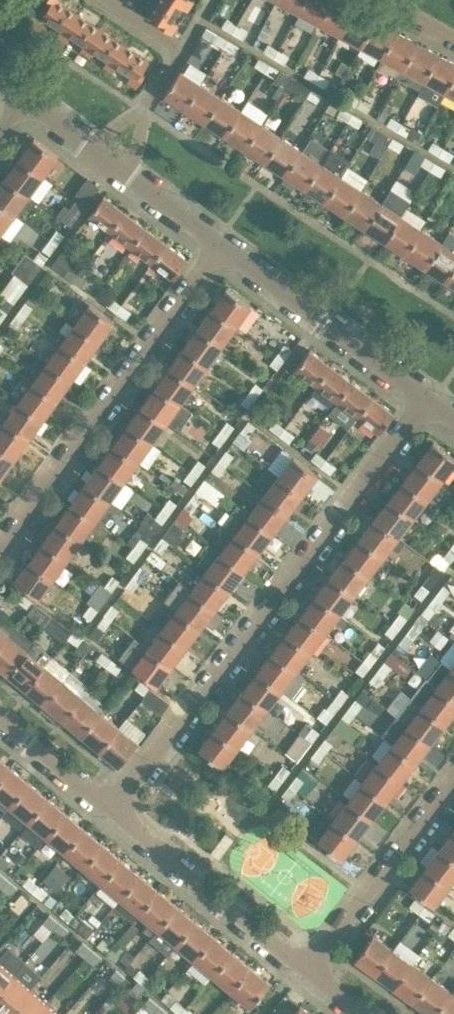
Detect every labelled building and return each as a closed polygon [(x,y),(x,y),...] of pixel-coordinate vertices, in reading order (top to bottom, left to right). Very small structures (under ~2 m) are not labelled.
[(57,0),(52,0),(43,13),(63,26),(59,33),(66,38),(71,31),(67,29),(77,13),(57,0)] [(151,12),(163,20),(160,24),(172,32),(177,23),(171,19),(172,17),(181,4),(180,3),(181,0),(159,0),(151,12)] [(298,10),(304,0),(281,0),(298,10)] [(298,10),(320,21),(331,0),(304,0),(298,10)] [(320,21),(341,33),(355,7),(342,0),(331,0),(320,21)] [(355,7),(341,33),(362,44),(376,18),(355,7)] [(101,28),(77,13),(67,29),(71,31),(86,41),(81,49),(90,55),(95,47),(90,44),(101,28)] [(221,26),(232,33),(237,24),(226,18),(221,26)] [(376,18),(362,44),(383,56),(397,30),(376,18)] [(237,24),(232,33),(241,38),(247,31),(237,24)] [(264,24),(259,33),(265,36),(270,27),(264,24)] [(114,60),(124,44),(101,28),(90,44),(95,47),(110,57),(105,64),(113,69),(117,62),(114,60)] [(383,56),(377,66),(398,77),(404,67),(418,41),(397,30),(383,56)] [(217,33),(212,41),(224,47),(228,39),(217,33)] [(228,39),(224,47),(234,53),(238,45),(228,39)] [(404,67),(398,77),(419,88),(424,78),(425,79),(439,53),(418,41),(404,67)] [(262,51),(273,58),(278,49),(268,43),(262,51)] [(148,60),(124,44),(114,60),(117,62),(134,73),(129,80),(137,86),(145,73),(141,71),(148,60)] [(278,49),(273,58),(284,64),(289,55),(278,49)] [(79,52),(76,57),(84,63),(87,57),(79,52)] [(425,79),(446,90),(453,76),(453,61),(439,53),(425,79)] [(265,72),(270,64),(259,57),(254,66),(265,72)] [(280,70),(270,64),(265,72),(275,78),(280,70)] [(304,75),(315,82),(320,73),(309,67),(304,75)] [(180,68),(164,92),(185,106),(201,82),(180,68)] [(320,73),(315,82),(325,88),(330,80),(320,73)] [(295,90),(305,96),(311,88),(300,81),(295,90)] [(201,82),(185,106),(205,119),(221,95),(201,82)] [(350,91),(344,100),(355,106),(360,97),(363,93),(353,87),(350,92),(350,91)] [(321,94),(311,88),(305,96),(316,103),(321,94)] [(221,95),(205,119),(225,133),(241,109),(221,95)] [(360,97),(355,106),(366,113),(371,104),(360,97)] [(386,103),(381,110),(376,118),(383,122),(392,106),(386,103)] [(336,115),(347,121),(352,112),(342,106),(336,115)] [(241,109),(225,133),(245,146),(261,122),(241,109)] [(363,119),(352,112),(347,121),(358,128),(363,119)] [(385,124),(397,131),(402,122),(391,116),(385,124)] [(261,122),(245,146),(265,159),(281,135),(261,122)] [(402,122),(397,131),(407,137),(412,128),(402,122)] [(383,131),(375,144),(384,150),(387,145),(392,136),(383,131)] [(281,135),(265,159),(285,173),(301,148),(281,135)] [(33,136),(18,156),(43,175),(57,155),(33,136)] [(392,136),(387,145),(398,151),(404,143),(392,136)] [(432,141),(427,149),(437,154),(442,146),(432,141)] [(321,162),(305,186),(325,199),(341,175),(348,165),(351,160),(331,146),(321,162)] [(442,146),(437,154),(449,161),(453,153),(442,146)] [(301,148),(285,173),(305,186),(321,162),(301,148)] [(424,155),(413,148),(403,166),(414,172),(419,164),(424,155)] [(419,164),(429,170),(434,161),(424,155),(419,164)] [(18,156),(3,176),(28,194),(43,175),(18,156)] [(445,168),(434,161),(429,170),(440,176),(445,168)] [(341,175),(325,199),(345,212),(361,188),(341,175)] [(0,180),(0,203),(14,213),(28,194),(3,176),(0,180)] [(72,197),(77,200),(85,206),(99,186),(88,177),(72,197)] [(399,179),(394,187),(412,199),(417,190),(399,179)] [(382,201),(366,226),(386,239),(402,215),(401,214),(410,200),(391,187),(382,201)] [(361,188),(345,212),(366,226),(382,201),(361,188)] [(88,213),(109,230),(124,210),(102,194),(88,213)] [(78,216),(85,206),(77,200),(70,210),(78,216)] [(14,213),(0,203),(0,232),(14,213)] [(109,230),(130,245),(145,226),(124,210),(109,230)] [(402,215),(386,239),(406,252),(422,228),(402,215)] [(130,245),(151,261),(166,242),(145,226),(130,245)] [(422,228),(406,252),(426,265),(442,241),(422,228)] [(49,239),(57,245),(64,235),(56,229),(49,239)] [(50,254),(57,245),(49,239),(41,249),(50,254)] [(426,265),(446,279),(453,266),(453,249),(442,241),(426,265)] [(187,258),(166,242),(151,261),(173,277),(187,258)] [(20,278),(28,284),(35,274),(43,264),(34,257),(24,250),(10,269),(21,277),(20,278)] [(62,274),(71,280),(77,273),(68,266),(62,274)] [(446,279),(453,284),(453,266),(446,279)] [(47,271),(39,282),(47,287),(54,277),(47,271)] [(88,281),(77,273),(71,280),(82,288),(88,281)] [(21,294),(28,284),(20,278),(13,288),(21,294)] [(212,306),(237,323),(251,303),(226,286),(212,306)] [(7,312),(6,312),(13,302),(5,295),(0,301),(0,322),(7,312)] [(105,304),(115,312),(120,304),(110,297),(105,304)] [(25,301),(18,311),(26,317),(33,307),(25,301)] [(89,303),(74,323),(98,340),(113,320),(89,303)] [(120,304),(115,312),(125,319),(131,312),(120,304)] [(223,343),(237,323),(212,306),(198,325),(223,343)] [(18,327),(26,317),(18,311),(10,321),(18,327)] [(61,342),(60,343),(84,360),(98,340),(74,323),(61,342)] [(198,325),(184,345),(208,363),(223,343),(198,325)] [(60,343),(46,362),(71,379),(84,360),(60,343)] [(277,352),(285,358),(292,348),(284,344),(277,352)] [(184,345),(170,365),(194,382),(208,363),(184,345)] [(310,348),(295,368),(316,384),(331,364),(310,348)] [(277,369),(285,358),(277,352),(269,363),(277,369)] [(46,362),(32,381),(57,399),(71,379),(46,362)] [(331,364),(316,384),(337,400),(352,380),(331,364)] [(180,402),(194,382),(170,365),(156,384),(180,402)] [(337,400),(327,413),(348,428),(357,415),(372,395),(352,380),(337,400)] [(32,381),(18,401),(42,418),(57,399),(32,381)] [(255,398),(263,388),(255,383),(247,392),(255,398)] [(192,411),(180,402),(156,384),(142,404),(166,421),(178,430),(192,411)] [(248,408),(255,398),(247,392),(240,402),(248,408)] [(372,395),(357,415),(379,431),(394,411),(372,395)] [(18,401),(4,420),(28,438),(42,418),(18,401)] [(142,404),(127,423),(152,441),(166,421),(142,404)] [(0,426),(0,447),(14,457),(28,438),(4,420),(0,426)] [(247,420),(240,431),(233,440),(239,445),(246,435),(248,436),(256,426),(247,420)] [(275,420),(269,427),(279,435),(285,427),(275,420)] [(226,421),(219,431),(226,437),(234,426),(226,421)] [(127,423),(113,443),(138,460),(152,441),(127,423)] [(312,436),(320,442),(322,443),(331,431),(321,424),(312,436)] [(285,427),(279,435),(288,442),(295,435),(285,427)] [(220,446),(226,437),(219,431),(211,440),(220,446)] [(419,460),(443,478),(452,466),(453,468),(453,456),(434,440),(419,460)] [(113,443),(99,462),(124,480),(138,460),(113,443)] [(0,477),(14,457),(0,447),(0,476),(0,477)] [(226,449),(217,461),(225,467),(233,456),(234,455),(226,449)] [(311,459),(320,466),(325,458),(316,451),(311,459)] [(292,455),(277,475),(301,493),(316,474),(292,455)] [(336,466),(325,458),(320,466),(330,474),(336,466)] [(197,459),(190,469),(198,475),(205,465),(197,459)] [(419,460),(404,479),(428,497),(443,478),(419,460)] [(225,467),(217,461),(211,469),(219,475),(225,467)] [(99,462),(85,482),(110,500),(124,480),(99,462)] [(191,485),(198,475),(190,469),(183,479),(191,485)] [(277,475),(263,494),(287,513),(301,493),(277,475)] [(182,493),(188,487),(174,477),(169,484),(182,493)] [(205,477),(189,498),(197,504),(204,495),(216,504),(225,493),(205,477)] [(404,479),(390,498),(413,516),(428,497),(404,479)] [(71,502),(96,519),(104,525),(118,505),(110,500),(85,482),(71,502)] [(249,512),(248,514),(272,532),(287,513),(263,494),(249,512)] [(169,498),(160,509),(168,515),(176,504),(169,498)] [(189,498),(182,508),(190,513),(197,504),(189,498)] [(390,498),(375,517),(399,535),(413,516),(390,498)] [(109,529),(104,525),(96,519),(71,502),(57,521),(82,539),(81,539),(95,549),(109,529)] [(230,512),(222,523),(234,532),(234,533),(258,551),(272,532),(248,514),(249,512),(237,503),(230,512)] [(162,523),(168,515),(160,509),(154,516),(154,517),(162,523)] [(183,537),(191,526),(176,515),(168,526),(183,537)] [(375,517),(360,537),(384,555),(399,535),(375,517)] [(57,521),(43,541),(68,558),(81,539),(82,539),(57,521)] [(141,522),(127,541),(133,546),(141,551),(148,541),(147,541),(154,532),(141,522)] [(168,526),(160,537),(168,543),(169,543),(175,547),(183,537),(168,526)] [(234,533),(219,552),(244,570),(258,551),(234,533)] [(160,537),(153,547),(161,553),(168,543),(160,537)] [(360,537),(345,556),(369,574),(384,555),(360,537)] [(43,541),(29,560),(53,578),(68,558),(43,541)] [(453,557),(453,547),(451,545),(443,556),(451,561),(453,557)] [(133,546),(126,556),(133,561),(141,551),(133,546)] [(219,552),(205,571),(229,589),(244,570),(219,552)] [(345,556),(331,575),(355,593),(369,574),(345,556)] [(39,598),(53,578),(29,560),(14,580),(39,598)] [(139,565),(131,576),(139,582),(147,571),(139,565)] [(205,571),(190,590),(215,608),(229,589),(205,571)] [(112,574),(105,584),(112,590),(119,580),(112,574)] [(429,574),(421,584),(429,589),(436,580),(429,574)] [(331,575),(316,594),(340,612),(355,593),(331,575)] [(132,591),(139,582),(131,576),(125,585),(132,591)] [(101,582),(94,592),(97,594),(105,600),(112,590),(105,584),(101,582)] [(421,599),(429,589),(421,584),(413,593),(421,599)] [(442,584),(435,594),(443,600),(450,590),(442,584)] [(190,590),(176,609),(200,628),(215,608),(190,590)] [(19,601),(29,609),(34,602),(24,594),(19,601)] [(316,594),(301,613),(325,631),(334,620),(343,627),(348,621),(339,614),(340,612),(316,594)] [(443,600),(435,594),(427,604),(435,610),(443,600)] [(27,611),(45,626),(53,616),(34,602),(27,611)] [(98,609),(90,603),(83,613),(91,619),(98,609)] [(111,604),(103,614),(110,620),(118,609),(111,604)] [(176,609),(162,629),(186,647),(200,628),(176,609)] [(392,622),(399,628),(407,618),(399,612),(392,622)] [(301,613),(287,632),(311,651),(325,631),(301,613)] [(104,629),(110,620),(103,614),(96,623),(104,629)] [(53,616),(45,626),(64,641),(67,638),(73,630),(53,616)] [(392,637),(399,628),(392,622),(384,631),(392,637)] [(413,622),(405,632),(413,638),(421,629),(413,622)] [(148,646),(147,648),(171,666),(186,647),(162,629),(148,646)] [(83,637),(73,630),(67,638),(77,645),(83,637)] [(287,632),(272,651),(296,670),(311,651),(287,632)] [(413,638),(405,632),(398,642),(405,648),(413,638)] [(0,644),(0,667),(7,673),(26,650),(7,635),(0,644)] [(134,636),(119,656),(133,667),(132,667),(156,686),(157,685),(171,666),(147,648),(148,646),(134,636)] [(409,653),(397,644),(392,651),(404,660),(409,653)] [(26,650),(7,673),(26,688),(44,666),(51,657),(42,650),(35,658),(26,650)] [(370,650),(362,660),(370,666),(378,656),(370,650)] [(101,652),(96,659),(106,667),(112,659),(101,651),(101,652)] [(272,651),(257,671),(281,689),(296,670),(272,651)] [(112,659),(106,667),(115,674),(121,666),(112,659)] [(363,675),(370,666),(362,660),(355,669),(363,675)] [(383,660),(375,671),(383,677),(392,667),(383,660)] [(426,679),(436,686),(453,700),(453,670),(450,667),(441,660),(427,678),(426,679)] [(44,666),(26,688),(44,704),(63,681),(44,666)] [(257,671),(243,690),(267,708),(281,689),(257,671)] [(376,686),(383,677),(375,671),(369,680),(376,686)] [(410,697),(421,705),(445,724),(453,712),(453,700),(436,686),(426,679),(427,678),(426,677),(410,697)] [(140,680),(135,687),(144,695),(150,687),(140,680)] [(63,681),(44,704),(63,719),(81,696),(63,681)] [(162,712),(169,702),(150,687),(144,695),(141,700),(140,701),(146,706),(159,715),(162,712)] [(341,688),(333,698),(341,704),(348,694),(341,688)] [(362,689),(355,698),(362,705),(364,703),(366,705),(372,697),(362,689)] [(243,690),(228,709),(252,727),(267,708),(243,690)] [(81,696),(63,719),(81,734),(100,712),(81,696)] [(397,715),(396,716),(406,724),(430,743),(445,724),(421,705),(410,697),(397,715)] [(326,707),(334,713),(341,704),(333,698),(327,706),(326,707)] [(355,698),(346,709),(354,715),(362,705),(355,698)] [(228,709),(213,728),(237,746),(252,727),(228,709)] [(347,724),(354,715),(346,709),(339,718),(347,724)] [(100,712),(81,734),(100,750),(118,727),(100,712)] [(396,716),(382,734),(392,742),(391,743),(416,762),(430,743),(406,724),(396,716)] [(305,721),(297,732),(299,733),(303,736),(311,742),(320,732),(312,726),(305,721)] [(118,727),(100,750),(119,765),(125,758),(132,749),(137,743),(125,732),(118,727)] [(332,727),(318,746),(326,752),(333,742),(337,745),(344,736),(332,727)] [(213,728),(198,748),(222,766),(237,746),(213,728)] [(299,733),(285,751),(297,760),(304,751),(311,742),(303,736),(299,733)] [(391,743),(377,762),(401,781),(416,762),(391,743)] [(326,752),(318,746),(310,756),(318,762),(326,752)] [(11,767),(0,758),(0,781),(11,767)] [(377,762),(362,781),(386,800),(401,781),(377,762)] [(283,764),(275,774),(282,780),(290,770),(283,764)] [(0,781),(0,797),(11,806),(30,783),(11,767),(0,781)] [(275,789),(282,780),(275,774),(267,784),(275,789)] [(296,774),(288,784),(296,790),(303,781),(296,774)] [(362,781),(347,800),(372,819),(386,800),(362,781)] [(30,783),(11,806),(29,821),(48,798),(30,783)] [(296,790),(288,784),(281,793),(289,800),(296,790)] [(48,798),(29,821),(48,837),(67,813),(48,798)] [(347,800),(333,819),(357,838),(372,819),(347,800)] [(67,813),(48,837),(66,852),(86,828),(67,813)] [(333,819),(318,838),(342,857),(357,838),(333,819)] [(86,828),(66,852),(85,867),(104,844),(86,828)] [(442,847),(453,857),(453,831),(442,847)] [(104,844),(85,867),(103,882),(123,859),(104,844)] [(427,866),(451,885),(453,881),(453,857),(442,847),(427,866)] [(20,850),(15,857),(23,863),(28,856),(20,850)] [(0,856),(0,864),(4,868),(11,859),(3,853),(0,856)] [(104,883),(97,891),(114,906),(121,897),(122,898),(141,874),(123,859),(103,882),(104,883)] [(54,863),(41,879),(53,888),(66,873),(54,863)] [(427,866),(412,886),(436,904),(451,885),(427,866)] [(141,874),(122,898),(140,913),(160,889),(141,874)] [(22,883),(31,891),(38,883),(29,876),(22,883)] [(8,879),(1,887),(11,895),(18,887),(8,879)] [(38,883),(31,891),(41,899),(47,891),(38,883)] [(160,889),(140,913),(150,921),(143,928),(151,935),(152,936),(159,928),(178,905),(160,889)] [(18,913),(28,903),(27,898),(21,893),(10,906),(18,913)] [(419,913),(425,905),(414,897),(409,906),(419,913)] [(152,936),(150,939),(168,954),(177,943),(197,920),(178,905),(159,928),(152,936)] [(435,912),(425,905),(419,913),(429,920),(435,912)] [(66,906),(59,914),(68,921),(75,913),(66,906)] [(75,913),(68,921),(78,929),(88,937),(94,930),(94,929),(98,925),(96,923),(79,909),(75,913)] [(42,921),(52,929),(59,921),(49,913),(42,921)] [(433,919),(426,928),(433,933),(437,927),(440,924),(439,924),(433,919)] [(197,920),(177,943),(196,959),(215,935),(197,920)] [(62,937),(69,929),(59,921),(52,929),(62,937)] [(112,945),(106,952),(115,960),(127,946),(132,939),(130,937),(138,928),(132,922),(112,945)] [(372,934),(355,958),(375,973),(393,949),(372,934)] [(215,935),(196,959),(214,974),(234,951),(215,935)] [(102,938),(97,945),(106,952),(112,945),(102,938)] [(76,949),(85,957),(92,949),(82,941),(76,949)] [(14,972),(24,960),(8,945),(0,955),(0,988),(14,972)] [(127,947),(117,960),(119,962),(125,967),(126,966),(130,961),(135,955),(129,950),(127,947)] [(92,949),(85,957),(95,965),(102,957),(92,949)] [(393,949),(375,973),(395,987),(412,963),(393,949)] [(234,951),(214,974),(233,989),(252,966),(234,951)] [(0,988),(0,1007),(7,1013),(30,986),(41,974),(24,960),(14,972),(0,988)] [(126,966),(125,967),(133,974),(134,972),(138,968),(130,961),(126,966)] [(412,963),(395,987),(414,1001),(431,977),(412,963)] [(252,966),(233,989),(252,1005),(271,982),(252,966)] [(119,985),(125,977),(116,968),(109,976),(119,985)] [(138,979),(143,983),(149,976),(139,968),(133,976),(138,979)] [(149,976),(143,983),(146,986),(152,991),(158,984),(149,976)] [(414,1001),(432,1013),(434,1013),(451,991),(431,977),(414,1001)] [(138,996),(146,986),(143,983),(138,979),(130,989),(138,996)] [(7,1013),(8,1013),(35,1013),(47,1000),(30,986),(7,1013)] [(434,1013),(453,1013),(453,987),(451,991),(434,1013)] [(142,1004),(152,1012),(159,1004),(149,996),(142,1004)] [(179,1013),(181,1013),(186,1008),(176,999),(170,1006),(179,1013)] [(35,1013),(62,1013),(47,1000),(35,1013)] [(168,1012),(159,1004),(152,1012),(154,1013),(167,1013),(168,1012)] [(293,1013),(313,1013),(300,1004),(293,1013)]
